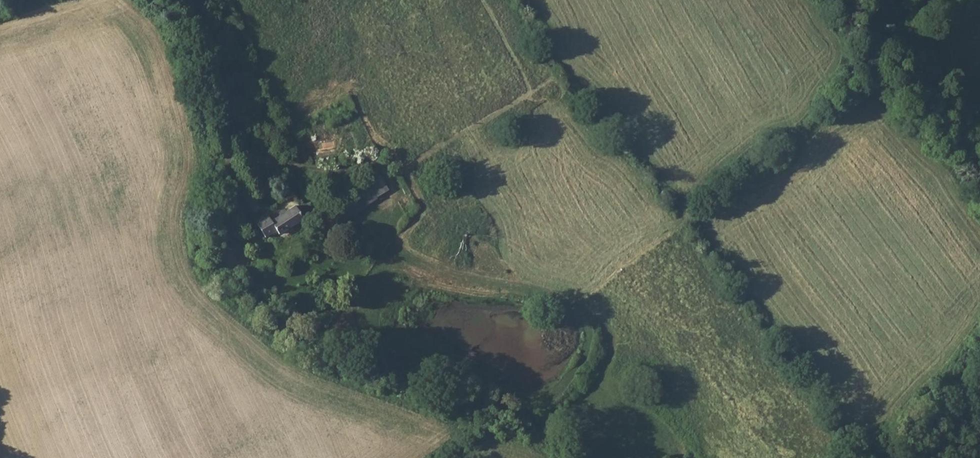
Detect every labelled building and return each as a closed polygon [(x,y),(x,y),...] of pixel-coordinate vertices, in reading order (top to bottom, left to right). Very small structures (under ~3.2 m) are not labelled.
[(360,190),(362,197),(369,208),(374,206),(377,211),(383,208),(380,203),(387,199),(378,185),(372,188),(370,185),(360,190)] [(270,226),(259,234),(266,244),(277,236),(279,240),(306,220),(298,211),(296,212),(293,209),(270,226)] [(254,227),(259,234),(270,226),(265,219),(254,227)] [(323,298),(317,305),(323,310),(328,303),(323,298)]
